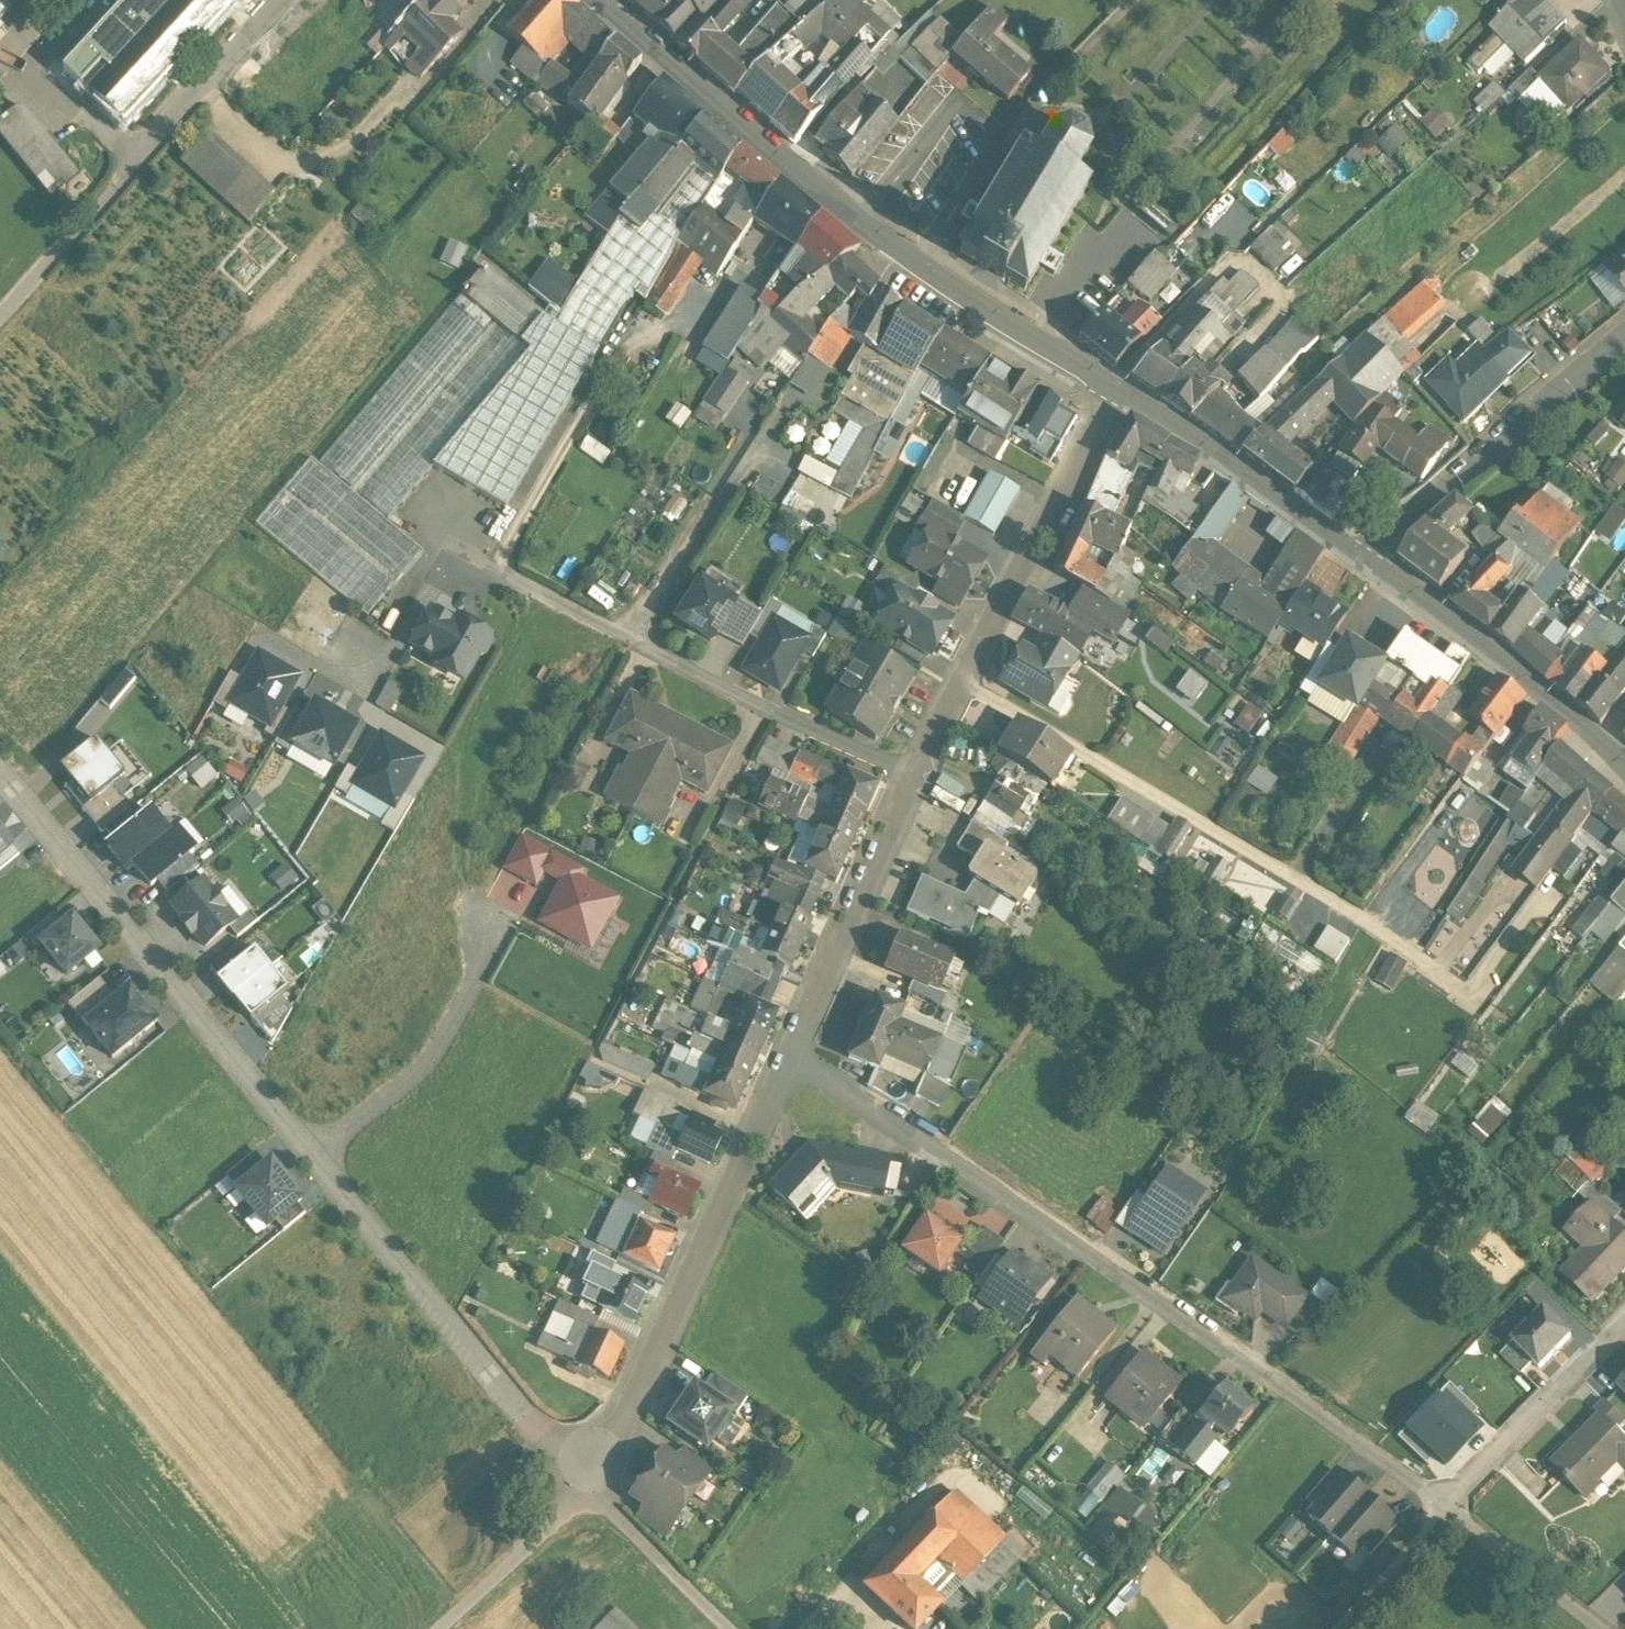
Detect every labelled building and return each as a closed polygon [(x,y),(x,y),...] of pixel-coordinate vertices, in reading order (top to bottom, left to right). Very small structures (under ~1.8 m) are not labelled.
[(62,71),(80,87),(100,66),(108,74),(176,0),(128,0),(62,71)] [(108,74),(100,66),(80,87),(123,126),(123,125),(123,124),(238,0),(177,0),(108,74)] [(385,45),(420,79),(461,36),(448,23),(461,10),(458,7),(451,0),(432,0),(429,3),(385,45)] [(507,33),(536,57),(547,44),(561,28),(580,8),(572,0),(536,0),(507,33)] [(656,21),(677,0),(632,0),(656,21)] [(656,21),(675,38),(697,15),(704,21),(711,9),(713,11),(726,3),(724,1),(724,0),(677,0),(656,21)] [(713,11),(729,26),(742,12),(729,0),(724,0),(724,1),(726,3),(713,11)] [(855,0),(839,0),(829,12),(826,9),(822,11),(832,21),(839,29),(839,28),(861,6),(855,0)] [(1512,6),(1510,4),(1492,21),(1498,28),(1509,39),(1527,58),(1545,41),(1543,39),(1564,18),(1547,0),(1519,0),(1512,6)] [(10,10),(0,1),(0,21),(10,10)] [(900,21),(879,2),(869,13),(891,33),(900,21)] [(869,13),(861,6),(839,28),(852,40),(871,56),(891,33),(869,13)] [(615,41),(580,8),(561,28),(598,63),(600,64),(625,83),(641,62),(615,41)] [(697,15),(675,38),(702,62),(717,46),(723,39),(720,37),(729,26),(713,11),(711,9),(704,21),(697,15)] [(1029,77),(990,43),(1007,23),(991,9),(964,41),(952,55),(1007,103),(1029,77)] [(822,11),(821,11),(793,34),(804,45),(832,21),(822,11)] [(952,55),(964,41),(927,15),(902,38),(916,52),(905,63),(910,67),(920,56),(939,75),(952,55)] [(739,65),(717,46),(702,62),(736,91),(739,88),(767,55),(788,36),(776,24),(739,65)] [(1509,39),(1498,28),(1468,57),(1479,68),(1509,39)] [(901,58),(905,63),(916,52),(902,38),(871,66),(881,77),(901,58)] [(1580,39),(1538,75),(1539,76),(1567,105),(1606,67),(1580,39)] [(817,85),(810,92),(826,107),(859,70),(871,56),(852,40),(844,54),(817,85)] [(547,44),(536,57),(549,67),(559,55),(547,44)] [(767,55),(739,88),(772,118),(802,85),(781,66),(767,55)] [(920,56),(910,67),(929,85),(939,75),(920,56)] [(625,83),(600,64),(583,87),(605,104),(608,106),(625,83)] [(1529,66),(1507,86),(1516,97),(1539,76),(1538,75),(1529,66)] [(580,86),(563,74),(550,90),(566,102),(580,86)] [(1494,78),(1474,96),(1484,107),(1504,89),(1494,78)] [(707,116),(661,79),(635,115),(651,128),(656,124),(669,135),(665,140),(674,148),(678,151),(707,116)] [(802,85),(772,118),(796,140),(826,107),(810,92),(809,92),(817,85),(813,81),(806,89),(802,85)] [(605,104),(583,87),(570,105),(591,120),(595,115),(596,116),(605,104)] [(825,152),(852,175),(897,122),(859,89),(817,138),(829,148),(825,152)] [(1440,106),(1424,93),(1413,106),(1429,120),(1440,106)] [(21,108),(0,125),(0,135),(47,191),(72,169),(21,108)] [(596,116),(595,115),(591,120),(578,134),(603,155),(619,137),(596,116)] [(1051,131),(1025,115),(1009,140),(1021,148),(1022,146),(1036,155),(1051,131)] [(740,146),(707,116),(678,151),(691,163),(692,164),(696,168),(697,169),(715,185),(724,173),(740,146)] [(1289,128),(1277,117),(1264,132),(1276,143),(1289,128)] [(1036,155),(1022,146),(1021,148),(1018,154),(983,211),(975,225),(974,227),(973,226),(971,230),(962,246),(962,245),(960,249),(963,251),(977,259),(980,261),(979,264),(983,266),(999,275),(999,276),(1003,278),(1004,276),(1007,278),(1008,278),(1021,286),(1025,288),(1027,285),(1036,269),(1038,265),(1039,264),(1047,250),(1084,189),(1087,185),(1072,177),(1087,152),(1083,134),(1069,126),(1051,131),(1036,155)] [(274,190),(205,130),(180,159),(248,219),(274,190)] [(1412,140),(1400,130),(1391,140),(1403,151),(1412,140)] [(665,140),(658,147),(654,143),(612,188),(629,203),(640,191),(657,172),(674,148),(665,140)] [(1021,148),(1009,140),(1006,146),(1018,154),(1021,148)] [(1344,152),(1337,145),(1323,161),(1331,167),(1344,152)] [(779,181),(740,146),(724,173),(746,182),(731,202),(737,208),(753,221),(779,181)] [(691,163),(678,151),(674,148),(657,172),(640,191),(659,206),(653,214),(660,219),(677,196),(671,191),(692,164),(691,163)] [(692,164),(671,191),(677,196),(697,169),(696,168),(692,164)] [(677,196),(660,219),(681,235),(702,204),(715,185),(697,169),(677,196)] [(779,181),(753,221),(781,239),(797,249),(821,216),(779,181)] [(629,203),(612,188),(602,199),(603,200),(620,213),(629,203)] [(659,206),(640,191),(629,203),(620,213),(622,215),(640,230),(653,214),(659,206)] [(620,213),(603,200),(596,209),(613,224),(620,213)] [(983,211),(969,202),(961,216),(975,225),(983,211)] [(742,237),(726,225),(702,204),(681,235),(676,242),(699,261),(716,276),(722,268),(741,239),(742,237)] [(753,221),(737,208),(726,225),(742,237),(753,221)] [(653,214),(640,230),(620,256),(569,331),(597,348),(617,314),(634,293),(644,301),(657,279),(670,257),(676,242),(681,235),(660,219),(653,214)] [(640,230),(622,215),(562,312),(560,311),(550,303),(543,315),(545,316),(523,342),(532,349),(435,464),(505,507),(598,349),(597,348),(569,331),(620,256),(640,230)] [(858,247),(821,216),(797,249),(824,272),(848,255),(858,247)] [(462,233),(446,226),(438,246),(453,252),(462,233)] [(1292,249),(1270,227),(1251,246),(1273,268),(1292,249)] [(781,239),(766,260),(782,270),(797,249),(781,239)] [(699,261),(676,242),(670,257),(657,279),(673,296),(699,261)] [(1615,250),(1622,259),(1623,261),(1624,259),(1624,242),(1615,250)] [(1062,259),(1047,250),(1039,264),(1054,272),(1062,259)] [(1152,253),(1128,282),(1142,293),(1166,265),(1152,253)] [(848,255),(824,272),(826,274),(831,281),(849,298),(856,290),(869,299),(870,298),(878,286),(848,255)] [(1623,261),(1622,259),(1610,269),(1624,287),(1624,259),(1623,261)] [(465,291),(523,342),(545,316),(543,315),(486,267),(465,291)] [(1228,282),(1222,277),(1208,293),(1229,312),(1231,310),(1232,311),(1255,285),(1239,270),(1228,282)] [(826,274),(812,283),(821,291),(831,281),(826,274)] [(1421,281),(1385,317),(1409,342),(1445,306),(1421,281)] [(812,283),(798,293),(809,304),(821,291),(812,283)] [(904,306),(878,286),(870,298),(869,299),(860,315),(848,334),(850,336),(864,345),(877,353),(904,306)] [(762,301),(744,289),(704,348),(727,363),(738,347),(745,336),(761,310),(758,307),(762,301)] [(523,342),(465,291),(322,459),(391,516),(435,464),(532,349),(523,342)] [(809,304),(798,293),(787,305),(803,319),(813,307),(809,304)] [(1229,312),(1208,293),(1195,306),(1221,330),(1226,325),(1221,321),(1229,312)] [(1080,336),(1114,365),(1158,320),(1138,304),(1120,324),(1103,310),(1080,336)] [(803,319),(787,305),(773,321),(761,310),(745,336),(770,358),(781,346),(786,350),(808,325),(803,319)] [(860,315),(844,305),(829,324),(848,334),(860,315)] [(943,332),(904,306),(877,353),(901,366),(893,385),(906,393),(913,377),(921,365),(943,332)] [(1195,306),(1131,377),(1161,397),(1188,366),(1197,356),(1198,356),(1221,330),(1195,306)] [(1229,312),(1221,321),(1226,325),(1234,333),(1244,323),(1232,311),(1231,310),(1229,312)] [(1284,314),(1257,345),(1264,350),(1284,368),(1299,350),(1303,350),(1314,341),(1284,314)] [(1382,318),(1365,334),(1382,352),(1398,337),(1382,318)] [(1500,341),(1480,318),(1467,330),(1485,352),(1500,341)] [(848,334),(829,324),(822,335),(808,356),(808,357),(828,369),(850,336),(848,334)] [(808,325),(786,350),(802,361),(808,357),(808,356),(822,335),(808,325)] [(987,358),(943,332),(921,365),(968,392),(970,393),(990,360),(987,358)] [(1500,341),(1486,352),(1504,373),(1527,353),(1510,333),(1500,341)] [(770,358),(745,336),(738,347),(762,368),(770,358)] [(1372,357),(1357,341),(1349,349),(1363,364),(1363,365),(1372,357)] [(852,375),(832,412),(874,432),(883,412),(880,411),(893,385),(867,370),(877,353),(864,345),(848,371),(852,375)] [(1504,373),(1486,352),(1484,353),(1477,345),(1452,369),(1446,362),(1426,380),(1462,419),(1506,375),(1504,373)] [(1349,349),(1315,380),(1332,399),(1342,410),(1353,422),(1387,387),(1363,365),(1363,364),(1349,349)] [(1264,350),(1238,377),(1258,398),(1265,391),(1269,385),(1284,368),(1264,350)] [(901,366),(877,353),(867,370),(893,385),(901,366)] [(724,368),(693,417),(714,431),(745,383),(748,384),(756,371),(735,358),(727,370),(724,368)] [(1036,391),(990,360),(970,393),(958,414),(979,427),(1006,442),(1007,441),(1013,430),(1036,391)] [(1188,366),(1161,397),(1190,416),(1218,391),(1223,377),(1208,365),(1201,373),(1188,366)] [(1227,381),(1223,377),(1218,391),(1222,395),(1227,381)] [(1315,380),(1282,411),(1300,428),(1332,399),(1315,380)] [(906,393),(893,385),(880,411),(883,412),(874,432),(865,448),(854,473),(849,470),(838,491),(851,498),(874,453),(893,418),(906,393)] [(1061,407),(1036,391),(1013,430),(1026,437),(1038,445),(1045,434),(1060,443),(1074,419),(1059,410),(1061,407)] [(1218,391),(1190,416),(1229,443),(1251,423),(1239,414),(1222,395),(1218,391)] [(919,400),(906,393),(893,418),(905,425),(919,400)] [(1380,395),(1371,407),(1355,428),(1376,443),(1421,476),(1437,455),(1416,440),(1391,422),(1398,408),(1380,395)] [(1275,404),(1251,423),(1260,430),(1282,411),(1275,404)] [(1426,429),(1398,408),(1391,422),(1416,440),(1426,429)] [(1353,422),(1342,410),(1335,418),(1346,430),(1353,422)] [(1282,411),(1260,430),(1282,447),(1300,428),(1282,411)] [(1169,441),(1131,416),(1108,456),(1101,471),(1128,484),(1136,466),(1155,474),(1160,464),(1157,461),(1169,441)] [(905,425),(893,418),(874,453),(890,462),(909,427),(905,425)] [(1251,423),(1229,443),(1240,451),(1260,430),(1251,423)] [(1447,441),(1430,423),(1426,429),(1416,440),(1437,455),(1447,441)] [(1006,442),(979,427),(969,444),(996,460),(1006,442)] [(1355,428),(1355,429),(1329,464),(1350,479),(1376,443),(1355,428)] [(1260,430),(1240,451),(1281,481),(1298,460),(1286,451),(1282,447),(1260,430)] [(604,450),(586,438),(579,448),(598,461),(604,450)] [(1200,458),(1169,441),(1157,461),(1160,464),(1178,474),(1188,480),(1200,458)] [(1313,451),(1303,463),(1311,470),(1317,462),(1322,457),(1313,451)] [(1197,464),(1206,476),(1220,465),(1212,454),(1197,464)] [(425,549),(314,456),(256,521),(368,616),(425,549)] [(1624,483),(1624,460),(1620,456),(1601,480),(1618,493),(1624,483)] [(1298,460),(1281,481),(1294,490),(1311,470),(1303,463),(1298,460)] [(1311,470),(1294,490),(1312,503),(1334,477),(1317,462),(1311,470)] [(1155,474),(1143,502),(1149,505),(1158,511),(1169,491),(1178,474),(1160,464),(1155,474)] [(1128,484),(1101,471),(1085,506),(1114,520),(1128,484)] [(995,532),(1020,488),(990,472),(965,515),(995,532)] [(1204,522),(1195,537),(1212,550),(1249,498),(1232,485),(1204,522)] [(1196,510),(1169,491),(1158,511),(1165,516),(1182,528),(1193,514),(1196,510)] [(1456,497),(1423,526),(1440,540),(1473,513),(1456,497)] [(1581,529),(1541,498),(1523,517),(1518,514),(1499,534),(1510,543),(1519,550),(1548,573),(1554,565),(1581,529)] [(965,519),(935,501),(928,512),(959,530),(965,519)] [(1611,540),(1624,522),(1624,510),(1616,503),(1596,529),(1611,540)] [(914,511),(903,504),(894,519),(906,525),(914,511)] [(1129,529),(1084,507),(1068,543),(1087,552),(1091,544),(1111,554),(1117,557),(1129,529)] [(959,530),(928,512),(917,528),(930,536),(934,529),(951,539),(959,530)] [(1204,522),(1193,514),(1182,528),(1194,536),(1204,522)] [(1289,549),(1268,583),(1229,555),(1225,560),(1244,575),(1238,585),(1285,614),(1303,587),(1323,554),(1277,519),(1267,532),(1289,549)] [(1440,540),(1423,526),(1397,557),(1440,590),(1465,558),(1440,540)] [(951,539),(934,529),(930,536),(913,565),(939,581),(963,595),(984,559),(951,539)] [(1581,529),(1554,565),(1567,575),(1584,553),(1593,538),(1581,529)] [(1195,537),(1194,536),(1173,568),(1219,612),(1238,585),(1244,575),(1225,560),(1212,550),(1195,537)] [(1087,552),(1068,543),(1055,572),(1085,589),(1089,592),(1099,574),(1080,563),(1085,554),(1087,552)] [(1510,543),(1496,559),(1510,572),(1514,568),(1519,550),(1510,543)] [(1117,557),(1111,554),(1101,571),(1122,584),(1126,577),(1133,566),(1117,557)] [(1496,559),(1453,604),(1493,633),(1506,615),(1484,601),(1510,572),(1496,559)] [(920,584),(886,564),(876,580),(897,592),(899,590),(900,588),(913,596),(920,584)] [(1554,565),(1530,600),(1541,609),(1567,575),(1554,565)] [(1122,584),(1101,571),(1099,574),(1089,592),(1109,603),(1122,584)] [(963,595),(939,581),(932,593),(955,605),(963,595)] [(732,603),(700,582),(676,620),(709,642),(714,634),(734,604),(732,603)] [(1285,614),(1238,585),(1219,612),(1267,641),(1276,628),(1285,614)] [(1285,614),(1276,628),(1290,637),(1293,632),(1314,599),(1316,595),(1303,587),(1285,614)] [(913,596),(900,588),(899,590),(897,592),(893,599),(882,602),(885,613),(879,623),(929,653),(939,637),(941,638),(952,619),(913,596)] [(1071,612),(1029,589),(1012,619),(1077,654),(1089,632),(1110,644),(1122,626),(1078,600),(1071,612)] [(1089,592),(1085,589),(1078,600),(1122,626),(1129,615),(1109,603),(1089,592)] [(1506,615),(1493,633),(1513,649),(1524,635),(1544,611),(1541,609),(1530,600),(1527,598),(1520,593),(1506,615)] [(1568,632),(1586,648),(1620,609),(1603,593),(1568,632)] [(852,618),(857,600),(846,597),(841,614),(852,618)] [(734,604),(714,634),(741,648),(748,635),(760,615),(735,599),(732,603),(734,604)] [(760,615),(748,635),(761,642),(772,620),(780,606),(768,599),(760,615)] [(1344,618),(1314,599),(1293,632),(1304,640),(1323,652),(1344,618)] [(454,625),(430,612),(412,644),(435,658),(454,625)] [(435,658),(432,662),(463,680),(476,656),(483,654),(490,643),(488,636),(480,631),(473,633),(464,628),(466,623),(458,619),(454,625),(435,658)] [(744,672),(779,691),(800,651),(807,639),(772,620),(761,642),(744,672)] [(1605,642),(1601,639),(1590,653),(1607,669),(1624,646),(1624,622),(1619,629),(1617,627),(1605,642)] [(807,639),(800,651),(814,658),(826,635),(813,628),(807,639)] [(1172,644),(1152,629),(1144,640),(1164,655),(1172,644)] [(1554,629),(1539,647),(1524,635),(1513,649),(1548,679),(1560,665),(1555,660),(1564,650),(1562,647),(1567,640),(1554,629)] [(1404,632),(1384,660),(1400,671),(1401,670),(1413,675),(1450,689),(1451,688),(1462,672),(1444,659),(1404,632)] [(1076,655),(1042,637),(1032,654),(1031,655),(1064,675),(1076,655)] [(1332,638),(1299,690),(1311,697),(1318,686),(1317,686),(1343,644),(1332,638)] [(1323,652),(1304,640),(1295,655),(1313,667),(1323,652)] [(1382,664),(1345,641),(1343,644),(1317,686),(1318,686),(1354,708),(1382,664)] [(913,676),(865,646),(852,668),(857,671),(846,691),(840,688),(827,709),(875,739),(891,713),(894,715),(901,703),(898,701),(913,676)] [(1032,654),(1022,648),(1002,682),(1045,707),(1056,690),(1064,675),(1031,655),(1032,654)] [(1455,650),(1449,653),(1444,659),(1462,672),(1472,657),(1455,650)] [(1590,653),(1571,675),(1560,665),(1548,679),(1579,706),(1600,679),(1607,669),(1590,653)] [(243,681),(230,704),(231,704),(268,726),(270,726),(281,708),(298,677),(258,654),(243,681)] [(1601,680),(1619,695),(1624,687),(1624,658),(1621,654),(1601,680)] [(1188,671),(1177,692),(1197,702),(1207,680),(1188,671)] [(100,702),(110,710),(134,681),(124,673),(100,702)] [(230,704),(243,681),(230,673),(213,704),(227,712),(231,704),(230,704)] [(1450,689),(1413,675),(1398,694),(1399,695),(1398,699),(1385,690),(1383,694),(1369,685),(1359,702),(1376,714),(1414,741),(1431,716),(1450,689)] [(1500,679),(1470,719),(1493,737),(1525,697),(1500,679)] [(1601,680),(1579,706),(1583,708),(1601,725),(1623,698),(1619,695),(1601,680)] [(403,694),(389,686),(376,707),(389,715),(403,694)] [(1450,689),(1431,716),(1442,724),(1462,696),(1451,688),(1450,689)] [(1070,698),(1056,690),(1045,707),(1059,716),(1070,698)] [(730,748),(630,696),(611,732),(636,745),(686,771),(712,784),(730,748)] [(1260,739),(1271,715),(1243,702),(1232,726),(1260,739)] [(1359,702),(1345,727),(1362,738),(1376,714),(1359,702)] [(292,745),(294,746),(332,768),(355,728),(315,705),(308,718),(292,745)] [(292,714),(281,708),(270,726),(268,726),(264,733),(277,741),(292,714)] [(292,745),(308,718),(295,710),(292,714),(277,741),(274,744),(289,753),(294,746),(292,745)] [(1543,711),(1525,734),(1532,739),(1517,762),(1535,775),(1568,730),(1543,711)] [(1431,716),(1414,741),(1464,777),(1483,754),(1442,724),(1431,716)] [(1070,755),(1017,721),(996,752),(1050,786),(1070,755)] [(1498,735),(1483,754),(1495,765),(1510,744),(1498,735)] [(423,761),(381,736),(358,775),(352,785),(354,787),(393,810),(403,794),(423,761)] [(125,776),(96,741),(61,769),(90,804),(113,786),(125,776)] [(686,771),(636,745),(635,747),(636,748),(617,785),(664,810),(683,773),(685,773),(686,771)] [(1591,772),(1560,747),(1543,773),(1559,786),(1573,797),(1591,772)] [(1495,765),(1483,754),(1464,777),(1462,780),(1475,792),(1463,810),(1499,836),(1529,791),(1508,776),(1495,765)] [(185,770),(202,789),(218,774),(201,756),(185,770)] [(846,774),(821,762),(815,775),(841,787),(846,774)] [(1535,775),(1517,762),(1508,776),(1529,791),(1535,775)] [(574,765),(565,783),(577,789),(586,772),(574,765)] [(1269,793),(1276,776),(1256,767),(1249,784),(1269,793)] [(358,775),(348,768),(335,789),(348,797),(354,787),(352,785),(358,775)] [(1591,772),(1573,797),(1594,815),(1597,817),(1615,793),(1591,772)] [(877,786),(847,773),(846,774),(841,787),(835,799),(866,812),(877,786)] [(1559,786),(1543,773),(1520,807),(1523,809),(1536,818),(1559,786)] [(965,789),(943,774),(937,784),(959,798),(965,789)] [(617,785),(613,783),(605,799),(660,827),(668,812),(664,810),(617,785)] [(131,808),(113,786),(90,804),(82,811),(101,833),(105,830),(131,808)] [(806,798),(792,792),(783,812),(797,819),(801,810),(806,798)] [(1615,793),(1597,817),(1607,825),(1620,836),(1624,829),(1624,802),(1615,793)] [(414,800),(403,794),(384,827),(395,834),(414,800)] [(1013,810),(991,795),(973,824),(1000,840),(1011,822),(1007,820),(1013,810)] [(237,829),(252,821),(240,797),(225,805),(237,829)] [(1573,797),(1539,842),(1560,858),(1572,844),(1594,815),(1573,797)] [(830,810),(806,798),(801,810),(825,821),(830,810)] [(866,812),(835,799),(830,810),(825,821),(856,834),(866,812)] [(1171,832),(1120,799),(1106,822),(1156,854),(1171,832)] [(131,808),(105,830),(116,843),(145,818),(135,805),(131,808)] [(1523,809),(1468,886),(1479,894),(1486,885),(1482,882),(1518,826),(1526,831),(1536,818),(1523,809)] [(825,821),(801,810),(797,819),(799,820),(822,830),(825,821)] [(797,819),(783,812),(777,825),(790,832),(794,833),(799,820),(797,819)] [(150,815),(109,848),(127,870),(134,865),(168,837),(150,815)] [(856,834),(825,821),(822,830),(816,843),(847,857),(856,834)] [(1171,832),(1156,854),(1169,862),(1189,830),(1177,822),(1171,832)] [(1000,840),(973,824),(958,848),(978,859),(986,846),(1002,855),(1008,846),(1000,840)] [(1620,836),(1607,825),(1595,839),(1609,850),(1613,846),(1620,836)] [(1620,836),(1613,846),(1624,855),(1624,854),(1624,829),(1620,836)] [(168,837),(134,865),(153,887),(159,882),(187,858),(193,853),(175,831),(168,837)] [(1539,842),(1526,831),(1516,846),(1529,855),(1539,842)] [(0,832),(0,855),(11,845),(0,832)] [(794,833),(790,832),(778,857),(776,861),(793,869),(797,863),(806,867),(816,843),(794,833)] [(553,854),(521,836),(504,867),(536,885),(544,871),(553,854)] [(1560,858),(1539,842),(1529,855),(1550,871),(1560,858)] [(847,857),(816,843),(806,867),(806,869),(808,870),(826,878),(835,882),(847,857)] [(1572,844),(1560,858),(1571,866),(1582,852),(1572,844)] [(11,845),(0,855),(0,870),(19,855),(11,845)] [(966,897),(923,877),(907,913),(968,940),(978,917),(987,921),(989,916),(1000,898),(1017,908),(1021,907),(1037,882),(1035,877),(1002,855),(986,846),(978,859),(968,874),(970,879),(975,883),(966,897)] [(584,871),(553,854),(544,871),(563,882),(580,878),(584,871)] [(1216,856),(1204,876),(1219,885),(1231,864),(1216,856)] [(196,870),(187,858),(159,882),(168,893),(196,870)] [(1560,858),(1550,871),(1560,880),(1571,866),(1560,858)] [(793,869),(776,861),(769,877),(799,891),(808,870),(806,869),(806,867),(797,863),(793,869)] [(283,864),(270,878),(287,893),(300,879),(283,864)] [(826,878),(808,870),(799,891),(817,899),(826,878)] [(193,873),(165,896),(173,906),(201,883),(193,873)] [(563,882),(541,922),(590,949),(617,899),(580,878),(563,882)] [(220,906),(201,883),(173,906),(172,907),(191,929),(206,948),(230,928),(235,924),(220,906)] [(817,899),(799,891),(789,913),(807,921),(817,899)] [(1601,920),(1624,942),(1624,891),(1601,920)] [(789,913),(782,910),(772,933),(801,947),(812,923),(789,913)] [(230,928),(239,938),(257,923),(249,913),(235,924),(230,928)] [(63,927),(54,915),(28,937),(38,949),(42,944),(63,927)] [(96,950),(72,920),(63,927),(42,944),(66,974),(96,950)] [(1324,961),(1264,925),(1250,948),(1310,984),(1324,961)] [(1349,942),(1327,930),(1316,949),(1338,961),(1349,942)] [(772,933),(761,957),(767,960),(785,967),(791,970),(801,947),(772,933)] [(941,953),(901,936),(886,970),(913,981),(926,987),(941,953)] [(729,968),(776,989),(785,967),(767,960),(764,966),(747,958),(752,945),(741,940),(729,968)] [(248,957),(240,947),(211,969),(219,979),(248,957)] [(219,979),(235,998),(271,969),(255,950),(248,957),(219,979)] [(964,963),(941,953),(926,987),(936,991),(937,990),(943,975),(956,982),(964,963)] [(1407,963),(1389,955),(1376,982),(1394,990),(1407,963)] [(776,989),(728,968),(719,987),(730,993),(737,999),(745,1002),(746,1001),(767,1010),(776,989)] [(289,992),(271,969),(235,998),(252,1021),(280,999),(289,992)] [(926,987),(913,981),(908,992),(928,1001),(939,1009),(946,993),(937,990),(936,991),(926,987)] [(70,1005),(86,1025),(114,1001),(98,982),(70,1005)] [(719,987),(708,1014),(718,1020),(730,993),(719,987)] [(156,1025),(127,990),(114,1001),(86,1025),(115,1059),(156,1025)] [(888,1004),(874,998),(861,1028),(900,1045),(906,1029),(895,1025),(902,1010),(896,1008),(897,1005),(889,1002),(888,1004)] [(280,999),(252,1021),(272,1045),(292,1012),(280,999)] [(746,1001),(745,1002),(737,999),(732,1011),(740,1015),(734,1026),(766,1040),(777,1015),(767,1010),(746,1001)] [(766,1040),(734,1026),(729,1038),(724,1048),(755,1062),(766,1040)] [(900,1045),(861,1028),(849,1058),(863,1064),(862,1066),(870,1069),(871,1067),(877,1069),(882,1056),(893,1060),(900,1045)] [(729,1038),(704,1029),(699,1039),(724,1048),(729,1038)] [(921,1035),(906,1029),(900,1045),(914,1051),(921,1035)] [(939,1043),(921,1035),(914,1051),(933,1059),(939,1044),(939,1043)] [(724,1048),(699,1039),(695,1048),(720,1057),(724,1048)] [(961,1053),(939,1044),(933,1059),(926,1074),(925,1074),(924,1076),(947,1085),(961,1053)] [(914,1051),(900,1045),(893,1060),(908,1067),(914,1051)] [(655,1069),(605,1048),(599,1062),(649,1083),(655,1069)] [(755,1062),(724,1048),(720,1057),(715,1070),(747,1085),(755,1062)] [(679,1051),(675,1060),(685,1065),(689,1056),(679,1051)] [(933,1059),(914,1051),(908,1067),(925,1074),(926,1074),(933,1059)] [(618,1084),(621,1075),(589,1064),(582,1083),(601,1090),(604,1079),(618,1084)] [(747,1085),(715,1070),(709,1083),(704,1094),(736,1109),(747,1085)] [(709,1083),(683,1072),(678,1085),(704,1094),(709,1083)] [(947,1085),(924,1076),(914,1097),(937,1107),(947,1085)] [(1494,1109),(1475,1130),(1488,1141),(1507,1120),(1494,1109)] [(696,1125),(690,1121),(676,1150),(707,1166),(722,1138),(711,1132),(714,1126),(699,1119),(696,1125)] [(808,1148),(772,1188),(805,1219),(818,1204),(817,1197),(829,1183),(849,1187),(856,1153),(854,1152),(853,1157),(808,1148)] [(887,1159),(856,1153),(849,1187),(881,1193),(887,1159)] [(227,1178),(237,1192),(266,1169),(255,1155),(227,1178)] [(1575,1166),(1596,1182),(1603,1172),(1582,1157),(1575,1166)] [(301,1202),(271,1165),(266,1169),(237,1192),(268,1229),(276,1222),(298,1205),(301,1202)] [(1126,1230),(1162,1254),(1202,1195),(1166,1171),(1146,1200),(1126,1230)] [(697,1190),(666,1174),(651,1203),(682,1219),(697,1190)] [(1621,1212),(1591,1183),(1579,1195),(1591,1206),(1592,1205),(1611,1223),(1621,1212)] [(1146,1200),(1136,1193),(1114,1225),(1124,1232),(1126,1230),(1146,1200)] [(1113,1206),(1103,1199),(1088,1220),(1098,1227),(1109,1212),(1113,1206)] [(638,1212),(618,1202),(598,1245),(623,1256),(637,1225),(634,1223),(638,1212)] [(305,1213),(298,1205),(276,1222),(283,1231),(305,1213)] [(1592,1205),(1591,1206),(1571,1227),(1590,1244),(1563,1273),(1592,1301),(1624,1267),(1624,1236),(1611,1223),(1592,1205)] [(1098,1227),(1097,1229),(1106,1235),(1117,1217),(1109,1212),(1098,1227)] [(961,1241),(925,1216),(902,1250),(938,1275),(961,1241)] [(674,1239),(639,1222),(637,1225),(623,1256),(658,1273),(674,1239)] [(1004,1242),(981,1226),(965,1248),(973,1254),(988,1265),(995,1255),(1004,1242)] [(616,1265),(591,1253),(585,1266),(610,1277),(616,1265)] [(973,1254),(962,1270),(977,1281),(988,1265),(973,1254)] [(1005,1263),(984,1294),(985,1303),(996,1312),(1004,1311),(1007,1307),(1016,1314),(1028,1297),(1033,1300),(1048,1280),(1033,1269),(1031,1273),(1011,1259),(1014,1256),(1012,1254),(1005,1263)] [(977,1281),(973,1286),(984,1294),(1005,1263),(995,1255),(988,1265),(977,1281)] [(1302,1299),(1251,1263),(1233,1289),(1230,1293),(1243,1303),(1238,1310),(1240,1311),(1253,1320),(1259,1311),(1284,1329),(1304,1300),(1302,1299)] [(602,1309),(615,1279),(610,1277),(585,1266),(584,1265),(576,1283),(586,1288),(581,1300),(602,1309)] [(647,1294),(615,1279),(602,1309),(633,1324),(647,1294)] [(1338,1294),(1322,1282),(1311,1298),(1324,1307),(1338,1294)] [(1233,1289),(1227,1285),(1214,1302),(1235,1317),(1240,1311),(1238,1310),(1243,1303),(1230,1293),(1233,1289)] [(1306,1295),(1302,1299),(1304,1300),(1284,1329),(1295,1336),(1324,1307),(1311,1298),(1306,1295)] [(1074,1300),(1031,1355),(1043,1364),(1050,1356),(1078,1378),(1114,1331),(1074,1300)] [(543,1335),(565,1346),(575,1325),(565,1320),(571,1307),(559,1301),(543,1335)] [(599,1320),(571,1307),(565,1320),(575,1325),(575,1324),(594,1332),(599,1320)] [(1544,1310),(1513,1341),(1540,1367),(1572,1335),(1544,1310)] [(575,1325),(565,1346),(543,1335),(537,1349),(571,1365),(569,1370),(589,1380),(592,1374),(607,1381),(623,1346),(594,1332),(575,1324),(575,1325)] [(1141,1353),(1106,1398),(1144,1429),(1168,1398),(1180,1384),(1141,1353)] [(747,1398),(714,1375),(703,1392),(732,1411),(731,1412),(735,1415),(747,1398)] [(1468,1420),(1478,1410),(1449,1383),(1440,1393),(1445,1398),(1468,1420)] [(703,1392),(694,1385),(668,1423),(706,1449),(713,1439),(712,1434),(720,1423),(725,1422),(731,1412),(732,1411),(703,1392)] [(1223,1385),(1199,1415),(1194,1422),(1208,1434),(1213,1427),(1214,1427),(1227,1438),(1252,1409),(1223,1385)] [(1445,1398),(1429,1416),(1462,1448),(1479,1430),(1468,1420),(1445,1398)] [(1624,1420),(1606,1401),(1596,1412),(1600,1416),(1602,1414),(1616,1429),(1624,1420)] [(1180,1411),(1158,1438),(1174,1451),(1195,1424),(1193,1422),(1180,1411)] [(1553,1462),(1566,1475),(1565,1476),(1580,1491),(1594,1478),(1598,1482),(1618,1463),(1624,1470),(1624,1438),(1616,1429),(1602,1414),(1600,1416),(1553,1462)] [(1195,1424),(1174,1451),(1193,1467),(1214,1441),(1207,1435),(1214,1427),(1213,1427),(1208,1434),(1194,1422),(1199,1415),(1193,1422),(1195,1424)] [(1446,1465),(1462,1448),(1429,1416),(1412,1433),(1435,1455),(1446,1465)] [(1426,1465),(1435,1455),(1412,1433),(1407,1428),(1397,1437),(1426,1465)] [(1110,1458),(1098,1449),(1077,1478),(1118,1508),(1131,1490),(1103,1469),(1110,1458)] [(711,1469),(684,1451),(676,1462),(703,1481),(711,1469)] [(676,1462),(662,1452),(631,1497),(645,1507),(672,1526),(703,1481),(676,1462)] [(1332,1470),(1306,1499),(1316,1508),(1342,1478),(1332,1470)] [(1316,1508),(1308,1516),(1330,1536),(1365,1497),(1343,1478),(1342,1478),(1316,1508)] [(980,1562),(1004,1537),(953,1492),(930,1515),(966,1549),(980,1562)] [(1386,1516),(1365,1497),(1330,1536),(1352,1555),(1360,1547),(1386,1517),(1386,1516)] [(672,1526),(645,1507),(638,1518),(665,1536),(672,1526)] [(966,1549),(930,1515),(911,1536),(935,1559),(947,1570),(966,1549)] [(1386,1517),(1360,1547),(1370,1555),(1396,1526),(1386,1517)] [(980,1562),(960,1583),(977,1599),(1025,1550),(1008,1534),(1004,1537),(980,1562)] [(911,1536),(863,1586),(887,1609),(915,1581),(935,1559),(911,1536)] [(980,1562),(966,1549),(947,1570),(960,1583),(980,1562)] [(915,1581),(887,1609),(908,1628),(916,1628),(939,1604),(915,1581)] [(614,1612),(613,1613),(596,1628),(631,1628),(614,1612)]
